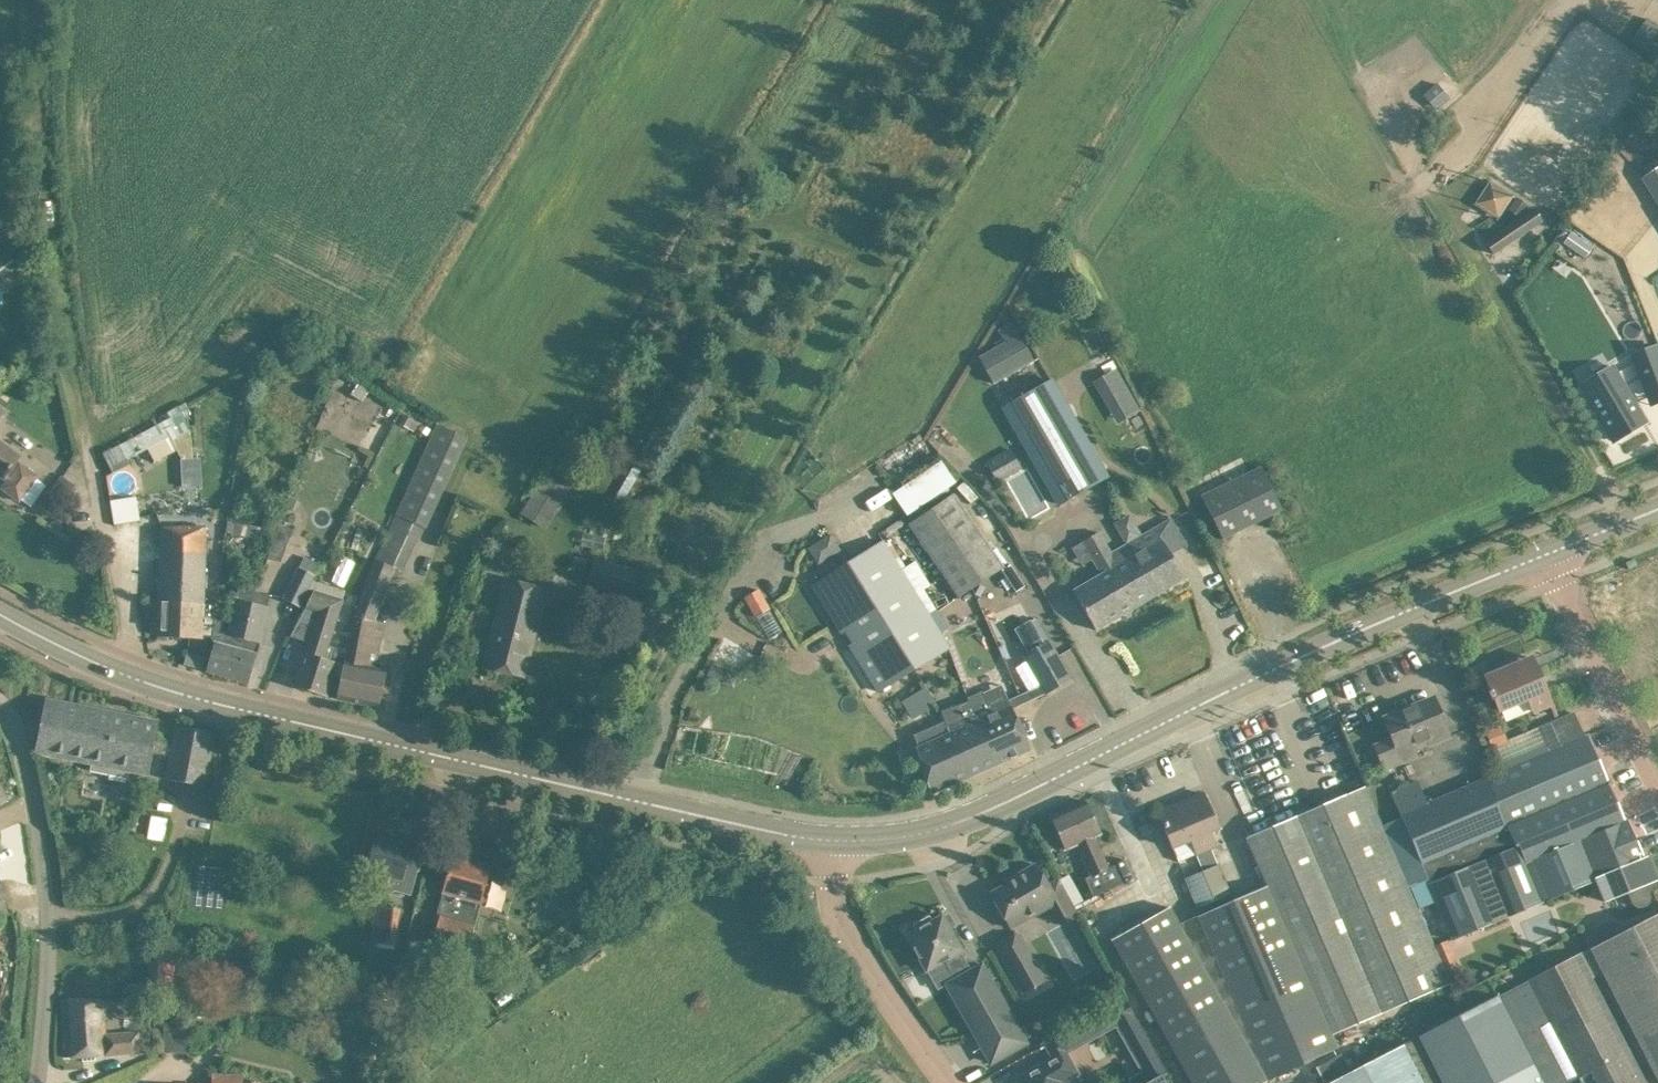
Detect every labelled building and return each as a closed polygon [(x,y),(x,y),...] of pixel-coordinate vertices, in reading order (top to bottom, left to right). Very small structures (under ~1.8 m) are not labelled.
[(1643,52),(1657,30),(1657,26),(1647,18),(1631,43),(1643,52)] [(1638,177),(1657,208),(1657,164),(1638,177)] [(1474,205),(1497,220),(1512,196),(1489,181),(1474,205)] [(1508,209),(1519,217),(1527,205),(1516,197),(1508,209)] [(1484,241),(1493,255),(1542,222),(1533,208),(1484,241)] [(1570,232),(1563,243),(1584,258),(1592,247),(1570,232)] [(1019,338),(981,360),(994,384),(1033,362),(1019,338)] [(1631,355),(1642,382),(1657,376),(1657,351),(1656,345),(1631,355)] [(1613,366),(1580,385),(1613,441),(1645,421),(1613,366)] [(1114,372),(1097,382),(1109,403),(1127,393),(1114,372)] [(1018,432),(1066,404),(1052,380),(1004,408),(1018,432)] [(351,392),(363,400),(369,391),(357,383),(351,392)] [(1107,476),(1066,404),(1018,432),(1059,504),(1107,476)] [(186,409),(103,446),(116,475),(112,477),(117,488),(132,481),(123,463),(163,444),(162,442),(194,428),(186,409)] [(404,415),(400,423),(413,431),(418,422),(404,415)] [(382,417),(371,439),(382,445),(394,423),(382,417)] [(373,621),(388,580),(393,570),(402,574),(424,528),(426,529),(467,438),(438,424),(370,574),(354,618),(346,662),(345,662),(341,677),(337,698),(379,707),(384,685),(387,670),(364,665),(368,646),(379,648),(382,631),(376,630),(377,624),(372,623),(372,621),(373,621)] [(558,458),(571,467),(585,446),(572,437),(558,458)] [(7,481),(2,488),(19,501),(38,475),(17,460),(20,456),(0,441),(0,475),(7,481)] [(1030,517),(1050,504),(1018,454),(998,467),(1030,517)] [(912,514),(957,477),(945,462),(899,499),(912,514)] [(633,465),(618,493),(625,497),(641,470),(633,465)] [(577,480),(557,468),(552,466),(538,490),(536,488),(521,515),(546,529),(560,503),(563,505),(577,480)] [(1202,497),(1223,539),(1281,510),(1260,468),(1202,497)] [(52,491),(62,500),(73,486),(62,478),(52,491)] [(245,495),(260,497),(261,486),(246,485),(245,495)] [(138,494),(112,497),(115,521),(141,518),(138,494)] [(909,524),(959,597),(1004,567),(953,494),(909,524)] [(262,541),(271,544),(278,522),(268,519),(265,528),(227,520),(227,532),(262,539),(262,541)] [(1170,519),(1127,544),(1138,562),(1132,565),(1150,598),(1186,577),(1173,555),(1186,546),(1170,519)] [(280,525),(272,547),(283,550),(290,529),(280,525)] [(163,528),(160,599),(204,604),(205,588),(210,588),(211,567),(206,567),(207,530),(163,528)] [(1138,562),(1127,544),(1112,553),(1100,531),(1077,544),(1088,562),(1093,559),(1102,574),(1073,591),(1096,630),(1150,598),(1132,565),(1138,562)] [(579,546),(603,551),(606,537),(582,532),(579,546)] [(811,588),(866,673),(879,692),(949,646),(881,542),(811,588)] [(515,552),(529,556),(531,547),(517,543),(515,552)] [(341,555),(333,581),(346,584),(353,558),(341,555)] [(299,568),(282,600),(298,608),(308,588),(313,580),(315,576),(321,565),(305,556),(299,568)] [(575,556),(572,568),(587,571),(589,559),(575,556)] [(588,588),(634,599),(641,570),(595,559),(588,588)] [(300,665),(294,687),(327,696),(334,675),(337,662),(322,658),(332,624),(336,625),(344,599),(343,598),(345,590),(313,580),(308,588),(313,590),(313,591),(300,618),(314,622),(300,665)] [(507,581),(491,645),(485,666),(524,676),(545,590),(507,581)] [(233,614),(229,633),(228,636),(260,644),(269,607),(266,606),(268,595),(256,593),(257,585),(248,583),(246,591),(238,589),(233,614)] [(760,592),(746,600),(753,612),(756,616),(756,617),(770,610),(769,608),(767,605),(760,592)] [(203,636),(210,637),(215,605),(204,604),(160,599),(158,636),(203,637),(203,636)] [(215,605),(210,637),(212,637),(212,640),(215,642),(206,670),(249,682),(260,644),(228,636),(229,633),(221,631),(224,620),(215,618),(216,605),(215,605)] [(1049,641),(1024,655),(1041,685),(1045,693),(1046,694),(1071,680),(1049,641)] [(188,651),(184,664),(194,667),(202,669),(206,656),(188,651)] [(1485,677),(1491,690),(1489,691),(1492,697),(1494,697),(1499,710),(1527,698),(1533,711),(1552,703),(1532,657),(1485,677)] [(726,670),(720,682),(733,688),(739,676),(726,670)] [(932,739),(915,747),(931,793),(1031,749),(1012,708),(1009,699),(990,708),(982,691),(967,698),(968,701),(941,711),(944,719),(928,726),(932,739)] [(36,751),(62,757),(93,763),(91,770),(128,777),(129,771),(150,775),(154,752),(156,741),(160,721),(47,698),(36,751)] [(1375,745),(1383,765),(1384,769),(1416,755),(1412,745),(1428,739),(1430,744),(1449,736),(1434,698),(1385,718),(1392,738),(1375,745)] [(1493,746),(1503,771),(1550,751),(1584,737),(1574,713),(1539,727),(1506,741),(1493,746)] [(174,745),(173,747),(172,756),(168,777),(204,785),(214,732),(178,725),(174,745)] [(1501,728),(1488,733),(1493,746),(1506,741),(1501,728)] [(1409,886),(1418,908),(1436,899),(1452,940),(1596,880),(1638,862),(1636,857),(1642,854),(1628,819),(1625,821),(1608,781),(1588,735),(1584,737),(1550,751),(1503,771),(1486,778),(1506,826),(1509,825),(1515,842),(1409,886)] [(156,741),(154,752),(172,756),(173,747),(174,745),(156,741)] [(1382,825),(1409,886),(1515,842),(1509,825),(1506,826),(1486,778),(1427,802),(1417,780),(1391,792),(1401,815),(1382,825)] [(8,801),(0,784),(0,805),(8,801)] [(1247,838),(1256,858),(1268,886),(1197,917),(1268,1082),(1311,1059),(1337,1047),(1332,1033),(1450,982),(1448,978),(1461,973),(1447,939),(1434,945),(1418,908),(1409,886),(1382,825),(1374,806),(1366,786),(1247,838)] [(1186,879),(1198,907),(1226,895),(1214,867),(1216,866),(1209,849),(1216,846),(1210,831),(1219,828),(1204,793),(1158,812),(1179,861),(1197,854),(1204,871),(1186,879)] [(1101,833),(1095,821),(1086,801),(1051,817),(1065,849),(1077,844),(1091,877),(1086,879),(1094,897),(1122,884),(1115,866),(1109,869),(1094,836),(1101,833)] [(412,846),(376,836),(366,870),(390,876),(387,888),(411,895),(418,871),(406,868),(412,846)] [(1596,880),(1605,900),(1628,891),(1634,903),(1636,905),(1638,906),(1641,906),(1642,906),(1644,905),(1645,905),(1646,904),(1648,902),(1649,900),(1649,897),(1648,892),(1657,888),(1657,880),(1657,879),(1657,875),(1650,856),(1644,859),(1642,854),(1636,857),(1638,862),(1596,880)] [(428,956),(442,960),(463,966),(491,867),(452,856),(443,891),(444,891),(438,913),(440,913),(433,939),(428,956)] [(1078,912),(1070,897),(1059,878),(1047,884),(1035,864),(1005,881),(1006,884),(991,892),(1011,928),(1021,923),(1051,906),(1059,922),(1078,912)] [(8,912),(3,887),(0,880),(0,914),(8,912)] [(372,942),(395,945),(400,908),(377,905),(372,942)] [(1197,917),(1178,925),(1170,907),(1111,939),(1192,1082),(1267,1082),(1268,1082),(1197,917)] [(1649,1064),(1657,1081),(1657,913),(1617,935),(1601,943),(1589,949),(1649,1064)] [(916,930),(907,935),(927,970),(938,989),(947,984),(974,1030),(991,1062),(1026,1043),(982,964),(971,970),(961,951),(942,916),(933,921),(929,914),(913,924),(916,930)] [(1610,922),(1594,930),(1601,943),(1617,935),(1610,922)] [(998,946),(1024,992),(1045,980),(1019,934),(998,946)] [(1498,995),(1543,1082),(1568,1082),(1577,1078),(1580,1082),(1646,1082),(1639,1070),(1602,998),(1578,954),(1560,964),(1499,995),(1498,995)] [(146,995),(167,998),(172,965),(151,962),(146,995)] [(1404,1044),(1424,1082),(1543,1082),(1498,995),(1469,1010),(1469,1011),(1404,1044)] [(111,997),(84,998),(62,1000),(65,1057),(83,1056),(83,1061),(96,1060),(96,1055),(141,1052),(140,1030),(104,1032),(104,1019),(112,1019),(111,997)] [(1134,1016),(1117,1025),(1148,1081),(1161,1074),(1167,1071),(1135,1015),(1134,1016)] [(1315,1067),(1323,1082),(1424,1082),(1404,1044),(1348,1073),(1339,1055),(1315,1067)] [(1061,1081),(1077,1073),(1065,1052),(1019,1077),(1021,1082),(1062,1082),(1061,1081)] [(1128,1078),(1131,1082),(1142,1082),(1137,1073),(1128,1078)] [(244,1075),(213,1074),(213,1082),(244,1082),(244,1075)] [(1161,1074),(1148,1081),(1145,1082),(1167,1082),(1161,1074)]
